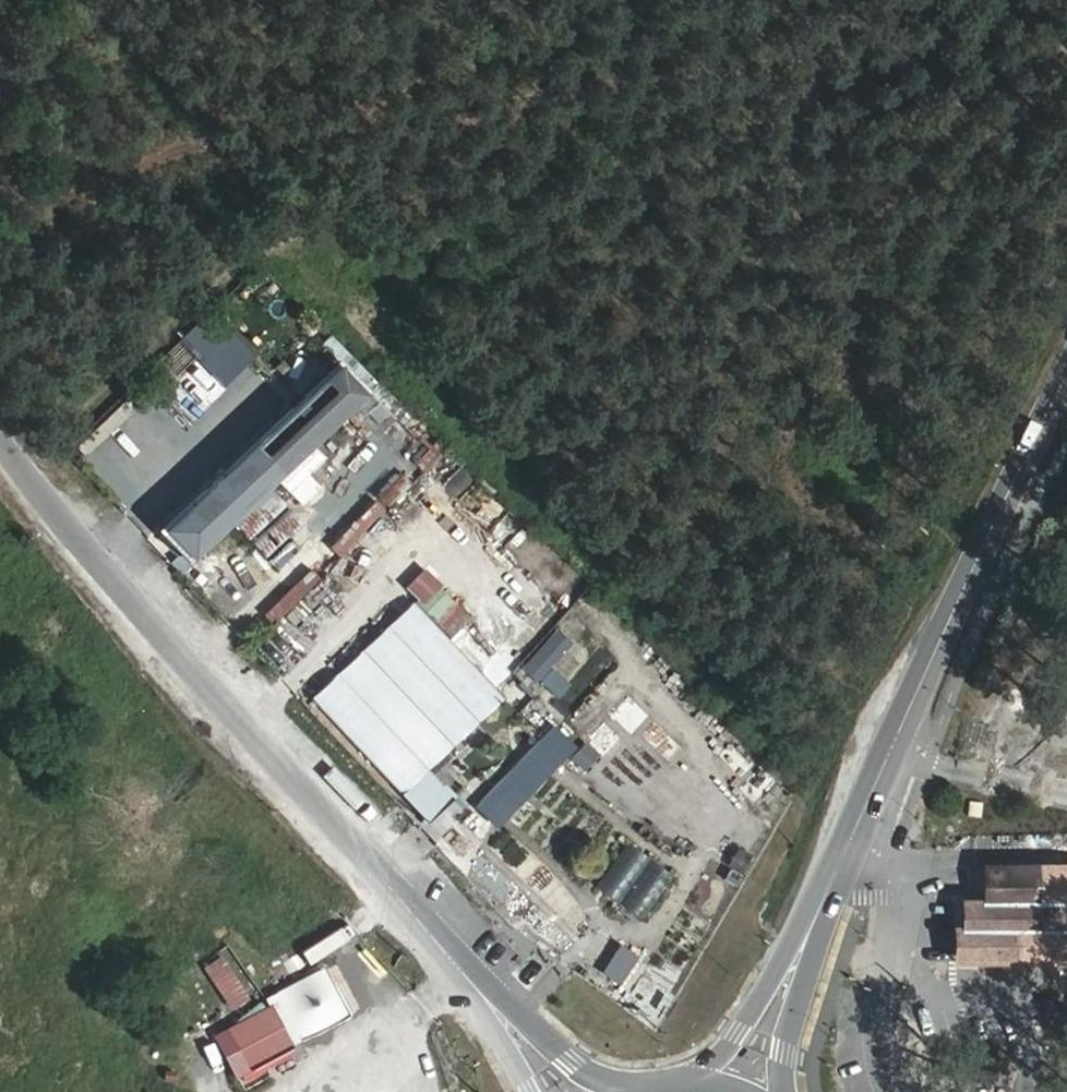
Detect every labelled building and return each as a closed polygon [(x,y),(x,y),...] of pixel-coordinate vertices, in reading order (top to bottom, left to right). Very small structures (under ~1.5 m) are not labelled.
[(331,334),(321,344),(365,390),(376,380),(331,334)] [(229,383),(245,367),(230,352),(213,368),(200,354),(160,393),(198,431),(238,392),(229,383)] [(164,399),(156,407),(177,430),(185,422),(164,399)] [(157,465),(183,440),(151,407),(100,456),(142,500),(168,476),(157,465)] [(514,538),(502,551),(535,583),(548,570),(514,538)] [(315,693),(414,603),(403,591),(306,682),(315,693)] [(443,783),(518,713),(414,603),(315,693),(310,698),(441,839),(469,812),(443,783)] [(559,696),(570,680),(553,668),(574,639),(554,625),(522,670),(559,696)] [(632,694),(610,716),(631,738),(653,716),(632,694)] [(643,736),(672,762),(686,747),(657,721),(643,736)] [(605,756),(621,739),(604,722),(588,740),(605,756)] [(583,772),(601,759),(589,742),(570,756),(583,772)] [(763,764),(740,787),(757,804),(780,782),(763,764)] [(981,803),(968,801),(966,815),(978,817),(981,803)] [(1032,907),(1032,870),(979,870),(979,905),(958,905),(958,932),(958,961),(1008,962),(1009,934),(1016,934),(1016,907),(1032,907)] [(958,961),(958,932),(950,932),(950,961),(958,961)] [(624,985),(641,954),(620,943),(603,973),(624,985)] [(268,1007),(228,1025),(247,1066),(353,1016),(330,966),(263,997),(268,1007)] [(992,1091),(1014,1091),(1013,1082),(991,1083),(992,1091)]
